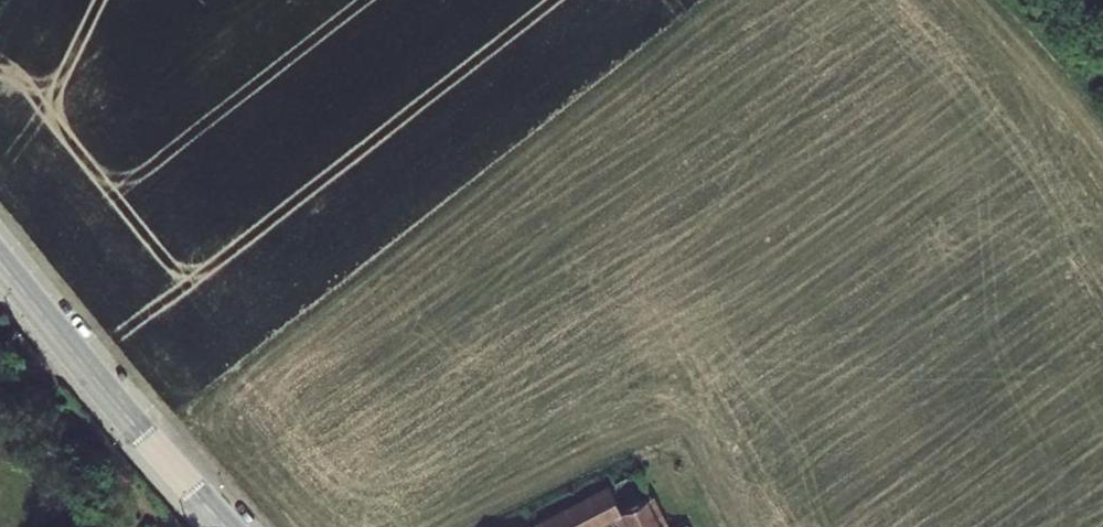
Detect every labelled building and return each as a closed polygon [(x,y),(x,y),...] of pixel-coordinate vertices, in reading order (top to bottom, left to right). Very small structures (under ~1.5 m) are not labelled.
[(608,483),(522,526),(673,526),(655,491),(620,507),(608,483)]
